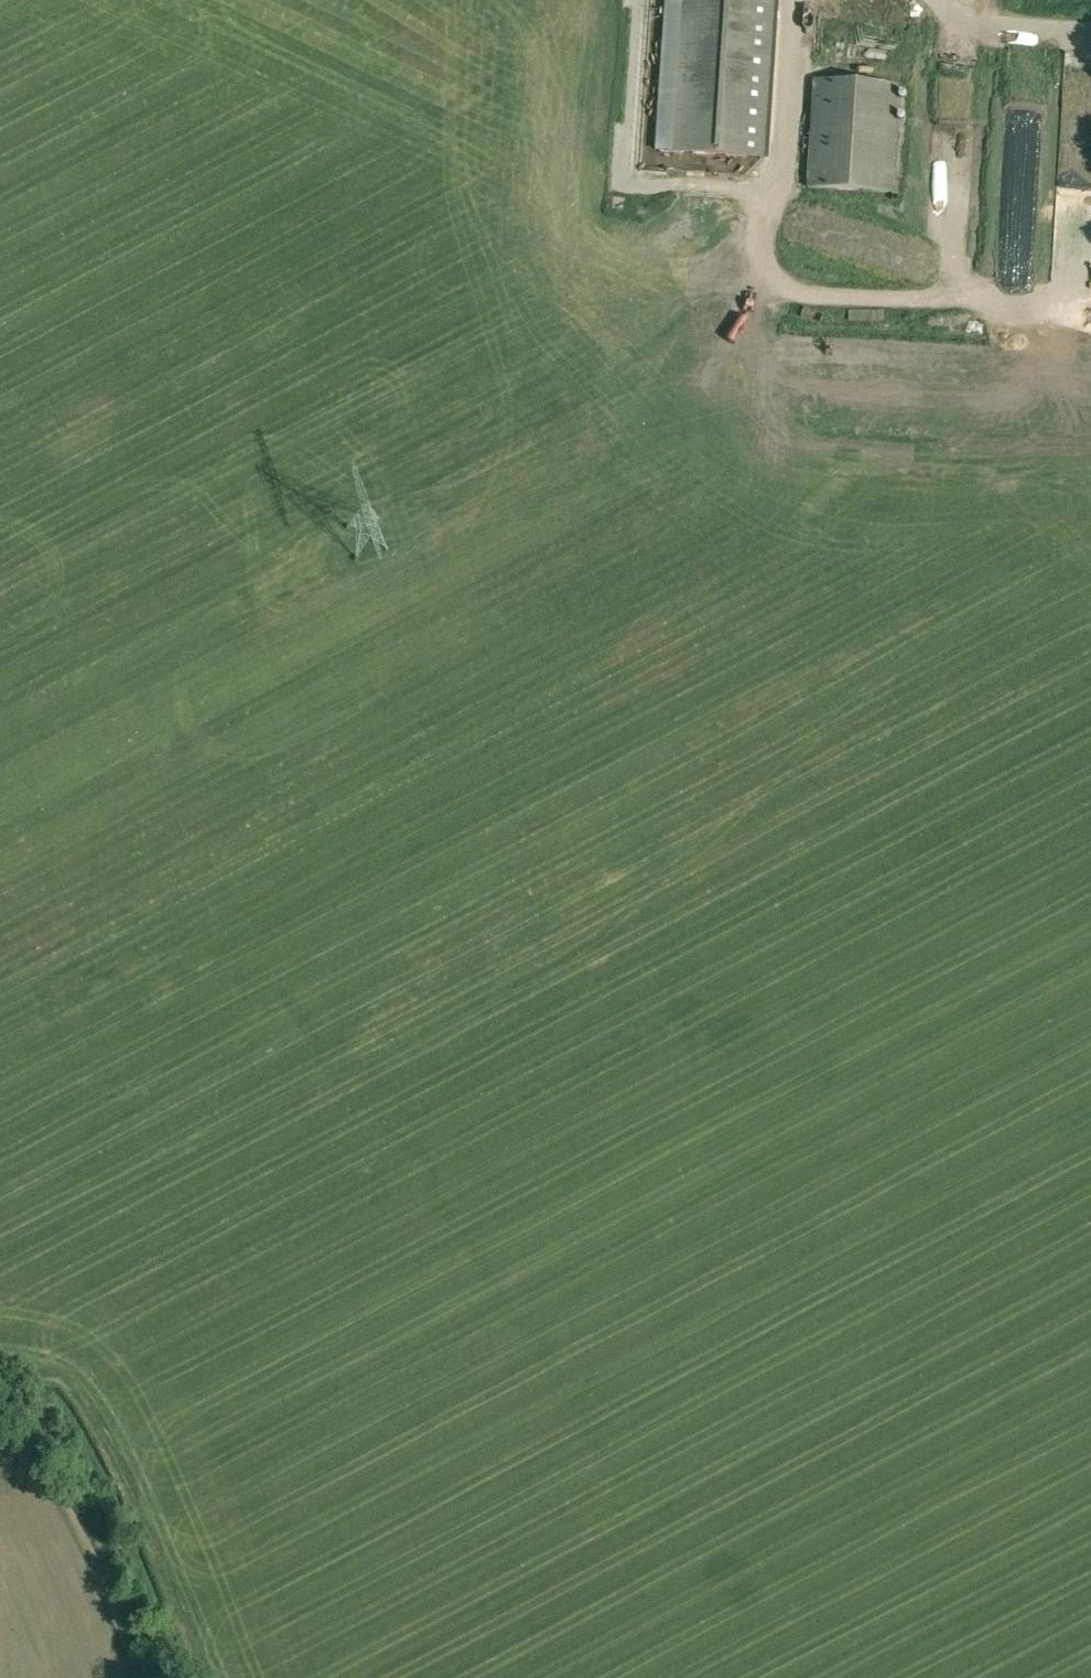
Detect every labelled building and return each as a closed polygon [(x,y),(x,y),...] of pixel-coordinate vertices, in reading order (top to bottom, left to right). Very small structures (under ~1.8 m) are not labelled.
[(668,153),(765,159),(775,0),(677,0),(668,153)] [(892,193),(899,85),(813,80),(807,188),(892,193)]
